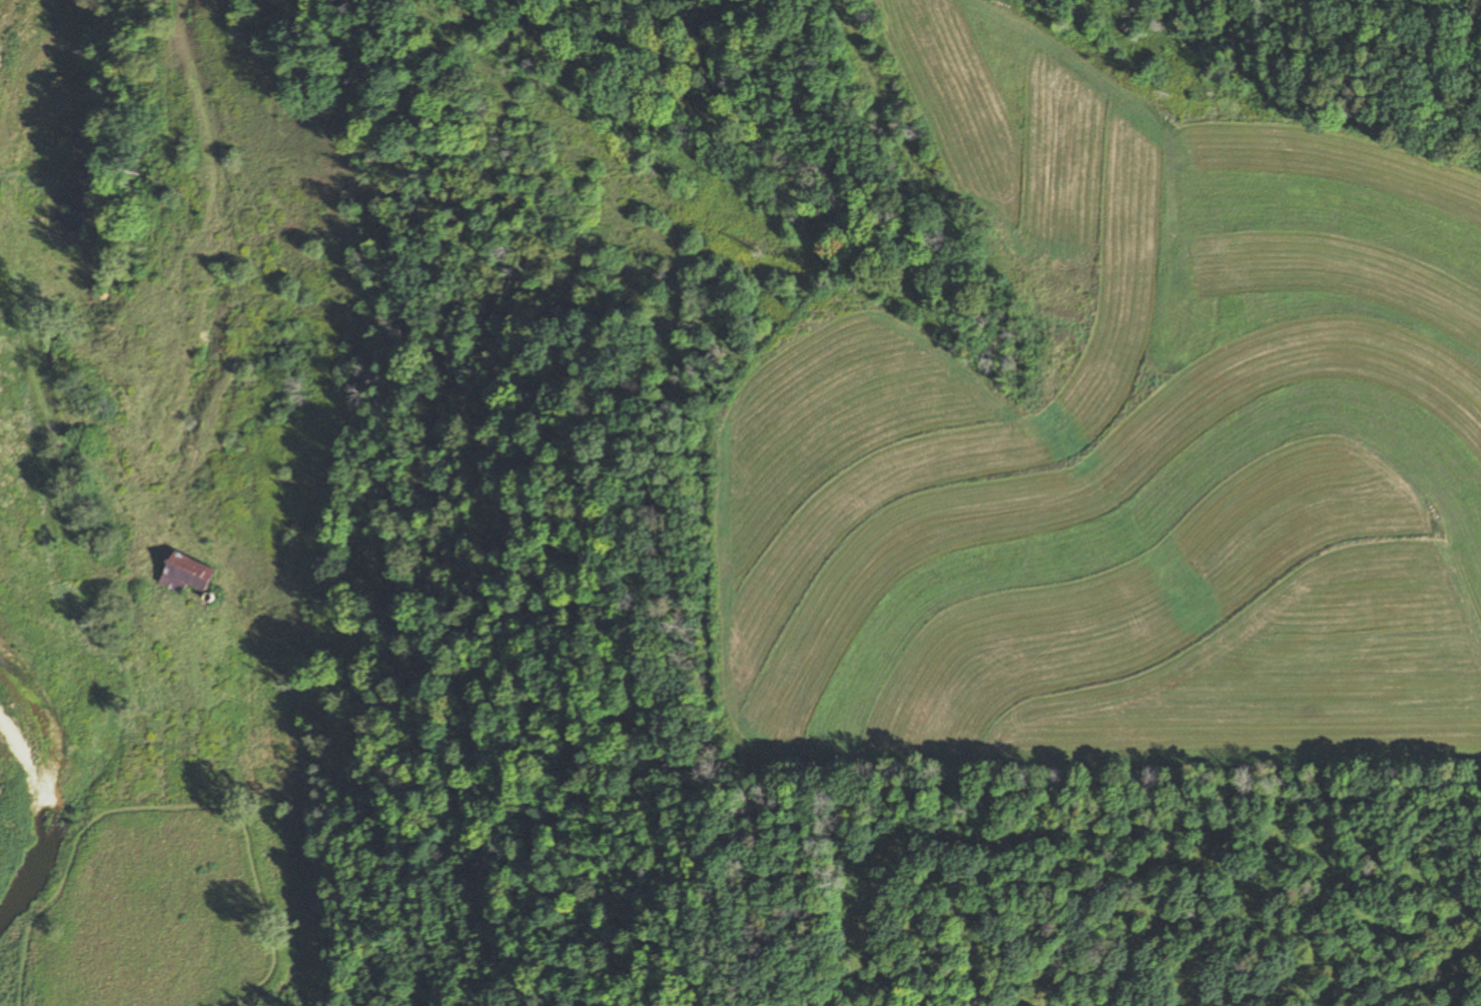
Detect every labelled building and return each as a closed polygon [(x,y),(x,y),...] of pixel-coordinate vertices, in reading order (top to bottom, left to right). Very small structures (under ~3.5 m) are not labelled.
[(203,594),(212,568),(167,552),(155,585),(180,594),(183,586),(203,594)]
